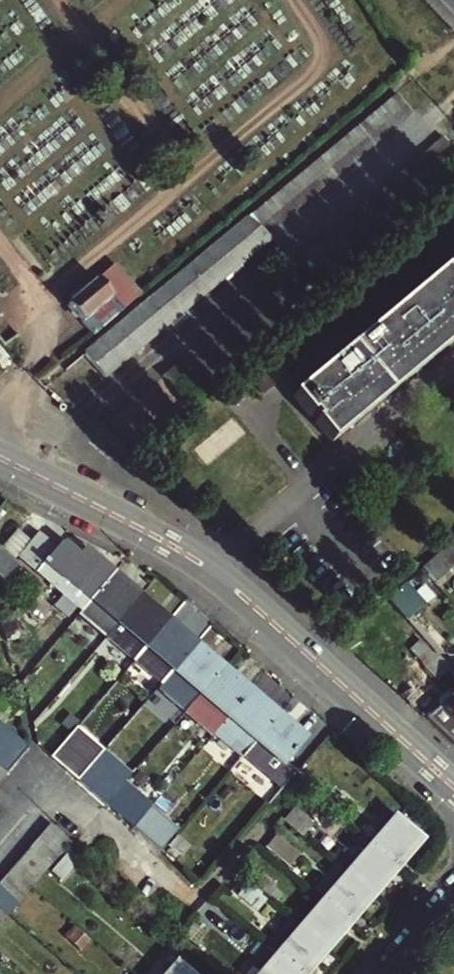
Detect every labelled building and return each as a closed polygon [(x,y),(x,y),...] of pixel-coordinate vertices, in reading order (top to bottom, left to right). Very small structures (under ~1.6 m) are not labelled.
[(267,236),(279,226),(289,218),(298,210),(308,202),(317,194),(327,186),(337,178),(346,170),(356,162),(366,153),(375,146),(384,138),(394,130),(404,122),(413,114),(396,94),(387,102),(377,110),(368,118),(358,126),(349,134),(339,142),(329,150),(320,158),(310,166),(301,174),(291,182),(282,190),(272,197),(262,206),(247,218),(267,236)] [(364,237),(373,230),(383,222),(392,213),(401,206),(412,197),(413,199),(423,191),(432,183),(442,175),(451,168),(453,165),(453,151),(443,138),(434,146),(424,154),(415,162),(405,170),(395,178),(386,186),(376,194),(366,202),(356,210),(347,218),(337,226),(328,233),(318,242),(309,250),(299,257),(316,277),(325,269),(334,262),(345,253),(353,246),(364,237)] [(267,236),(247,218),(85,354),(105,378),(272,240),(267,236)] [(451,276),(446,270),(390,317),(294,397),(311,417),(314,415),(319,420),(315,423),(333,444),(453,343),(453,274),(451,276)] [(100,279),(70,305),(94,334),(125,308),(100,279)] [(0,339),(5,345),(20,333),(3,312),(0,314),(0,339)] [(0,339),(0,364),(5,370),(18,361),(5,345),(0,339)] [(165,375),(195,403),(211,390),(180,363),(165,375)] [(41,529),(20,553),(83,609),(113,575),(85,551),(80,557),(64,542),(60,546),(41,529)] [(139,598),(113,575),(83,609),(108,632),(139,598)] [(407,584),(389,599),(407,619),(424,603),(407,584)] [(129,662),(166,621),(139,598),(108,632),(101,640),(128,663),(129,662)] [(194,645),(166,621),(129,662),(157,686),(164,679),(194,645)] [(437,679),(449,668),(437,654),(435,655),(421,639),(410,648),(437,679)] [(190,703),(221,669),(194,645),(164,679),(190,703)] [(249,693),(221,669),(190,703),(218,727),(249,693)] [(452,695),(448,690),(437,699),(442,704),(439,706),(444,711),(439,716),(453,734),(453,694),(452,695)] [(232,739),(241,728),(256,740),(277,717),(249,693),(218,727),(214,732),(226,745),(232,739)] [(0,697),(0,721),(14,705),(2,695),(0,697)] [(304,741),(277,717),(256,740),(246,751),(244,754),(282,787),(295,772),(284,763),(304,741)] [(232,739),(246,751),(256,740),(241,728),(232,739)] [(17,760),(0,746),(0,771),(4,775),(17,760)] [(90,762),(75,778),(84,786),(99,770),(90,762)] [(323,787),(314,797),(334,813),(342,803),(323,787)] [(181,789),(159,814),(172,826),(195,800),(181,789)] [(284,819),(303,834),(311,824),(292,809),(284,819)] [(372,846),(396,866),(419,839),(395,818),(372,846)] [(49,827),(34,843),(54,860),(68,844),(49,827)] [(289,842),(273,828),(264,838),(280,852),(289,842)] [(175,840),(167,848),(176,856),(184,847),(175,840)] [(23,854),(44,872),(54,860),(34,843),(32,843),(23,854)] [(348,873),(372,893),(396,866),(372,846),(348,873)] [(34,883),(44,872),(23,854),(14,865),(34,883)] [(246,859),(237,869),(275,902),(278,898),(267,888),(273,881),(246,859)] [(3,877),(24,895),(34,883),(14,865),(3,877)] [(349,921),(372,893),(348,873),(324,900),(349,921)] [(0,881),(0,895),(14,907),(24,895),(3,877),(0,881)] [(315,892),(292,919),(301,927),(324,900),(315,892)] [(4,918),(14,907),(0,895),(0,914),(4,918)] [(301,927),(325,948),(349,921),(324,900),(301,927)] [(246,932),(213,904),(205,914),(238,942),(246,932)] [(277,955),(301,927),(292,919),(289,917),(265,945),(277,955)] [(301,927),(277,955),(299,973),(302,973),(325,948),(301,927)] [(260,973),(299,973),(277,955),(265,945),(250,961),(262,972),(260,973)] [(243,973),(260,973),(262,972),(250,961),(241,972),(243,973)] [(170,973),(187,973),(177,966),(170,973)]
